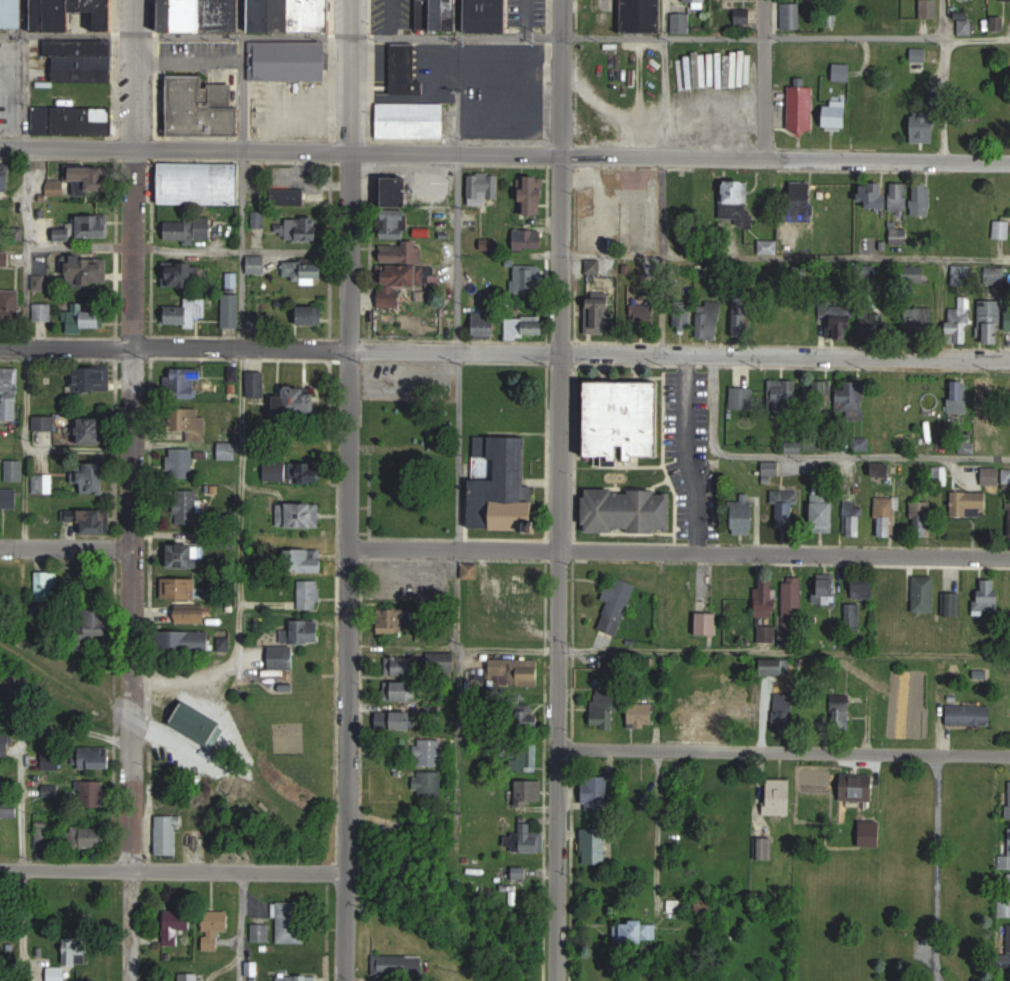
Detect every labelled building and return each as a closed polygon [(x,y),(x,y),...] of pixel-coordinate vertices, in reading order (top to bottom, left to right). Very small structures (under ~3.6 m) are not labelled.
[(118,29),(118,0),(0,0),(0,29),(118,29)] [(165,31),(246,31),(246,0),(165,0),(165,31)] [(254,31),(334,32),(334,0),(254,0),(254,31)] [(419,30),(516,30),(516,0),(474,0),(474,9),(464,9),(464,0),(419,0),(419,30)] [(622,31),(663,31),(663,0),(622,0),(622,31)] [(940,16),(940,0),(921,0),(921,17),(940,16)] [(801,28),(801,2),(782,2),(782,28),(801,28)] [(55,40),(55,81),(114,81),(114,41),(55,40)] [(249,80),(327,80),(328,42),(249,42),(249,80)] [(834,80),(852,80),(852,63),(834,63),(834,80)] [(241,135),(241,106),(236,106),(236,83),(205,83),(205,75),(170,75),(169,135),(241,135)] [(790,86),(790,129),(814,129),(814,86),(790,86)] [(446,103),(378,103),(378,138),(446,138),(446,103)] [(848,130),(853,109),(830,103),(824,125),(848,130)] [(113,134),(113,107),(35,106),(35,134),(113,134)] [(938,142),(938,113),(914,113),(914,142),(938,142)] [(162,203),(241,203),(241,162),(162,163),(162,203)] [(13,189),(13,164),(0,164),(0,189),(13,189)] [(108,164),(65,165),(66,178),(48,179),(48,195),(108,194),(108,164)] [(470,202),(501,202),(501,173),(470,173),(470,202)] [(387,205),(412,205),(412,176),(387,176),(387,205)] [(546,176),(524,176),(524,214),(546,214),(546,176)] [(722,222),(751,221),(751,179),(721,180),(722,222)] [(814,181),(793,181),(793,215),(814,215),(814,181)] [(856,182),(842,182),(842,211),(856,211),(856,182)] [(909,183),(867,183),(867,208),(909,208),(909,183)] [(915,183),(915,212),(932,212),(932,183),(915,183)] [(307,189),(276,189),(276,240),(314,240),(314,214),(307,214),(307,189)] [(382,240),(380,307),(401,307),(402,286),(429,286),(430,266),(424,266),(425,239),(409,239),(410,211),(384,210),(382,240)] [(71,215),(71,223),(56,223),(56,239),(112,237),(111,213),(71,215)] [(212,217),(166,217),(166,239),(212,240),(212,217)] [(1009,221),(995,221),(995,238),(1009,238),(1009,221)] [(544,249),(544,229),(513,229),(513,249),(544,249)] [(482,250),(501,250),(501,239),(482,239),(482,250)] [(778,253),(778,240),(760,240),(760,253),(778,253)] [(8,265),(9,253),(0,253),(0,265),(8,265)] [(109,254),(71,254),(70,282),(108,282),(109,254)] [(266,256),(248,256),(248,274),(266,274),(266,256)] [(325,281),(326,262),(285,260),(284,279),(325,281)] [(199,261),(165,261),(165,286),(199,286),(199,261)] [(515,290),(545,290),(545,264),(515,264),(515,290)] [(925,283),(925,265),(903,265),(903,283),(925,283)] [(21,289),(0,289),(0,325),(21,325),(21,289)] [(224,294),(224,328),(241,328),(241,294),(224,294)] [(971,296),(960,296),(960,308),(949,308),(949,342),(971,342),(971,296)] [(207,318),(208,298),(186,298),(185,305),(167,305),(167,325),(199,325),(199,317),(207,318)] [(675,298),(674,329),(692,330),(693,299),(675,298)] [(734,335),(749,335),(749,298),(734,298),(734,335)] [(1002,343),(1002,300),(979,300),(979,343),(1002,343)] [(721,338),(721,301),(699,301),(699,338),(721,338)] [(53,302),(34,302),(34,320),(53,320),(53,302)] [(107,330),(107,309),(85,309),(85,302),(73,302),(73,310),(68,310),(68,330),(107,330)] [(588,332),(611,332),(611,302),(588,302),(588,332)] [(633,332),(656,332),(656,304),(633,304),(633,332)] [(299,306),(299,325),(324,325),(324,306),(299,306)] [(906,306),(906,333),(933,333),(933,306),(906,306)] [(472,310),(472,336),(498,336),(498,310),(472,310)] [(252,328),(268,328),(268,311),(252,311),(252,328)] [(507,314),(507,335),(546,335),(546,314),(507,314)] [(833,314),(833,337),(856,337),(856,314),(833,314)] [(19,366),(0,366),(0,392),(0,411),(0,420),(19,420),(19,366)] [(73,393),(111,393),(111,366),(73,366),(73,393)] [(167,397),(202,397),(202,368),(167,368),(167,397)] [(266,372),(247,372),(247,399),(266,399),(266,372)] [(866,380),(847,380),(847,388),(837,388),(837,410),(846,410),(846,420),(866,420),(866,380)] [(968,412),(968,380),(951,380),(951,412),(968,412)] [(663,381),(585,381),(585,457),(609,457),(609,462),(641,462),(641,455),(662,455),(663,381)] [(771,381),(771,407),(798,407),(798,381),(771,381)] [(976,381),(976,409),(994,409),(994,381),(976,381)] [(754,385),(732,385),(732,408),(754,408),(754,385)] [(319,388),(286,388),(286,414),(319,414),(319,388)] [(205,441),(205,408),(183,408),(183,441),(205,441)] [(56,444),(56,415),(33,415),(33,444),(56,444)] [(81,444),(108,444),(108,417),(81,417),(81,444)] [(526,502),(528,437),(492,436),(491,459),(500,459),(499,479),(473,479),(472,529),(537,531),(538,502),(526,502)] [(237,442),(219,442),(219,459),(237,459),(237,442)] [(194,478),(194,447),(169,447),(169,478),(194,478)] [(24,459),(5,459),(5,480),(24,480),(24,459)] [(109,461),(74,461),(74,483),(81,483),(81,493),(109,493),(109,461)] [(265,482),(324,482),(324,462),(265,462),(265,482)] [(894,463),(875,463),(875,476),(894,476),(894,463)] [(929,466),(929,485),(949,485),(949,466),(929,466)] [(1001,468),(984,468),(984,485),(1001,485),(1001,468)] [(0,488),(0,507),(19,507),(19,488),(0,488)] [(674,532),(674,489),(586,488),(585,531),(674,532)] [(199,524),(199,490),(175,490),(175,524),(199,524)] [(799,525),(799,490),(772,490),(772,525),(799,525)] [(988,516),(988,492),(952,492),(952,516),(988,516)] [(814,494),(814,531),(837,531),(837,494),(814,494)] [(760,533),(760,495),(741,495),(741,500),(732,500),(732,533),(760,533)] [(878,496),(878,536),(898,536),(898,496),(878,496)] [(845,536),(864,536),(864,501),(845,501),(845,536)] [(934,537),(934,501),(913,501),(913,537),(934,537)] [(322,528),(322,502),(277,502),(278,528),(322,528)] [(78,514),(71,506),(62,514),(69,522),(78,514)] [(112,507),(81,507),(81,533),(112,533),(112,507)] [(172,543),(172,568),(200,568),(200,543),(172,543)] [(324,573),(324,549),(291,549),(291,573),(324,573)] [(479,578),(479,564),(464,564),(464,578),(479,578)] [(0,567),(0,586),(8,586),(8,593),(21,593),(21,567),(0,567)] [(58,600),(58,571),(36,571),(36,600),(58,600)] [(840,575),(817,575),(817,603),(840,603),(840,575)] [(609,602),(600,630),(620,636),(637,583),(614,576),(606,601),(609,602)] [(937,576),(914,576),(914,612),(937,612),(937,576)] [(757,615),(778,615),(778,578),(757,577),(757,615)] [(804,629),(804,577),(784,577),(784,629),(804,629)] [(198,599),(198,578),(164,578),(164,599),(198,599)] [(853,598),(876,598),(876,578),(853,578),(853,598)] [(979,579),(979,613),(1002,613),(1002,579),(979,579)] [(297,580),(297,610),(322,610),(322,580),(297,580)] [(962,593),(947,593),(947,615),(962,615),(962,593)] [(847,626),(861,626),(861,603),(847,603),(847,626)] [(178,623),(208,623),(208,607),(178,607),(178,623)] [(408,607),(381,607),(381,633),(408,633),(408,607)] [(86,609),(87,637),(109,636),(108,608),(86,609)] [(696,635),(718,635),(718,612),(696,612),(696,635)] [(324,642),(324,621),(293,621),(293,642),(324,642)] [(778,641),(778,625),(757,625),(757,641),(778,641)] [(211,653),(211,630),(158,630),(158,653),(211,653)] [(271,647),(271,670),(296,670),(296,647),(271,647)] [(395,675),(417,675),(417,658),(395,658),(395,675)] [(504,687),(542,687),(542,659),(491,659),(491,676),(504,676),(504,687)] [(790,673),(790,659),(764,659),(764,673),(790,673)] [(394,700),(416,700),(416,682),(394,682),(394,700)] [(594,689),(593,728),(614,728),(616,690),(594,689)] [(776,698),(776,730),(798,730),(798,698),(776,698)] [(707,728),(729,728),(729,699),(707,699),(707,728)] [(853,729),(853,699),(831,699),(831,729),(853,729)] [(225,722),(186,700),(173,725),(212,747),(225,722)] [(629,701),(629,726),(655,726),(655,701),(629,701)] [(993,704),(947,704),(947,724),(993,724),(993,704)] [(394,730),(417,730),(417,711),(394,711),(394,730)] [(521,711),(521,729),(532,729),(532,711),(521,711)] [(11,733),(0,733),(0,755),(11,755),(11,733)] [(444,766),(444,739),(417,739),(417,766),(444,766)] [(519,759),(514,759),(514,771),(539,771),(539,742),(519,742),(519,759)] [(113,768),(113,748),(82,748),(82,768),(113,768)] [(43,770),(61,769),(60,749),(42,750),(43,770)] [(417,798),(444,798),(444,771),(417,771),(417,798)] [(876,774),(842,774),(842,800),(876,800),(876,774)] [(609,809),(609,776),(584,776),(584,809),(609,809)] [(766,814),(794,814),(794,779),(766,779),(766,814)] [(543,780),(517,780),(517,801),(543,801),(543,780)] [(107,807),(107,781),(79,781),(79,807),(107,807)] [(19,816),(18,799),(0,799),(0,845),(7,845),(7,816),(19,816)] [(52,816),(36,816),(36,849),(52,849),(52,816)] [(157,855),(179,855),(179,816),(157,816),(157,855)] [(73,825),(73,847),(107,847),(107,825),(73,825)] [(1001,854),(1000,867),(1009,867),(1009,827),(1009,854),(1001,854)] [(606,864),(606,828),(583,828),(583,864),(606,864)] [(887,828),(864,828),(864,848),(887,848),(887,828)] [(545,852),(545,832),(513,832),(513,852),(545,852)] [(527,879),(527,868),(515,868),(515,879),(527,879)] [(716,909),(715,897),(684,900),(685,912),(716,909)] [(304,943),(304,901),(279,901),(279,943),(304,943)] [(180,929),(192,929),(192,910),(165,910),(165,945),(180,945),(180,929)] [(231,910),(204,910),(204,950),(220,950),(220,930),(231,930),(231,910)] [(658,921),(616,921),(616,942),(658,942),(658,921)] [(254,924),(254,941),(271,941),(271,924),(254,924)] [(89,964),(89,948),(72,948),(72,963),(89,964)] [(375,955),(375,977),(424,977),(424,956),(375,955)] [(200,972),(178,972),(178,980),(200,980),(200,972)]
